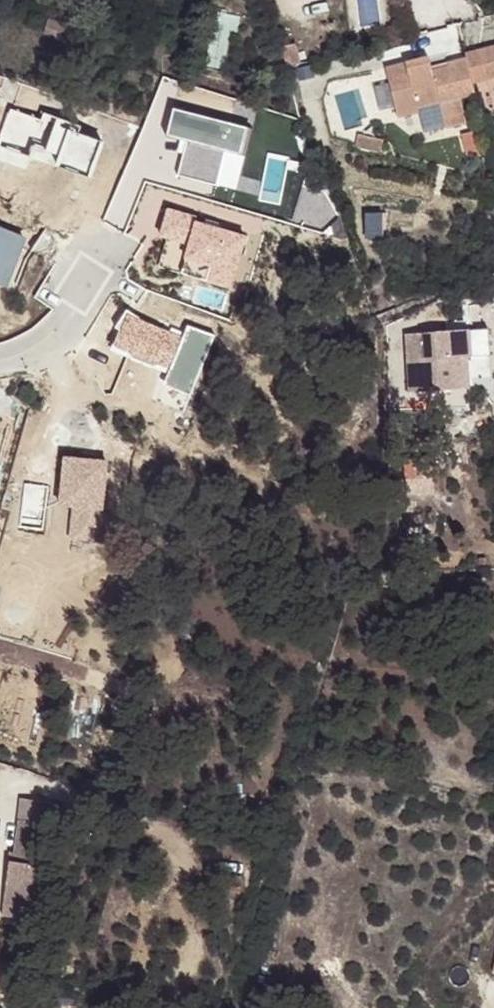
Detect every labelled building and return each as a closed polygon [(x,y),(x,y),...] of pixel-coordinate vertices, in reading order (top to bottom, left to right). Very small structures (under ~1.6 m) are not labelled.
[(484,49),(491,78),(493,77),(493,46),(484,49)] [(472,61),(477,82),(491,78),(484,49),(470,51),(472,61)] [(440,84),(436,70),(433,57),(389,68),(401,115),(425,110),(424,104),(444,100),(463,95),(480,92),(477,82),(472,61),(452,65),(456,82),(440,84)] [(452,65),(436,70),(440,84),(456,82),(452,65)] [(463,95),(444,100),(449,123),(469,118),(463,95)] [(235,122),(176,106),(169,134),(189,140),(180,174),(218,184),(229,144),(235,122)] [(14,110),(0,146),(0,147),(32,158),(36,147),(63,157),(59,168),(89,180),(103,143),(73,132),(76,124),(47,114),(44,121),(14,110)] [(256,128),(235,122),(229,144),(250,149),(256,128)] [(197,218),(168,210),(161,236),(190,244),(186,259),(210,266),(206,281),(231,288),(246,237),(218,229),(204,225),(196,223),(197,218)] [(206,220),(204,225),(218,229),(220,224),(206,220)] [(9,280),(25,239),(0,228),(0,277),(9,280)] [(210,266),(186,259),(182,274),(206,281),(210,266)] [(150,324),(128,311),(117,329),(123,333),(118,348),(132,354),(130,358),(159,369),(161,364),(173,369),(170,377),(197,388),(216,334),(189,324),(185,337),(150,324)] [(473,376),(491,375),(489,328),(410,332),(414,390),(473,387),(473,376)] [(105,462),(63,458),(59,498),(72,499),(72,507),(69,538),(97,541),(105,462)] [(407,461),(407,478),(435,477),(434,459),(423,460),(407,461)] [(435,477),(407,478),(407,488),(435,486),(435,477)] [(72,499),(59,498),(58,505),(72,507),(72,499)] [(62,835),(65,813),(60,813),(28,808),(19,872),(14,871),(8,908),(44,914),(56,835),(62,835)] [(6,918),(42,923),(44,914),(8,908),(6,918)]
